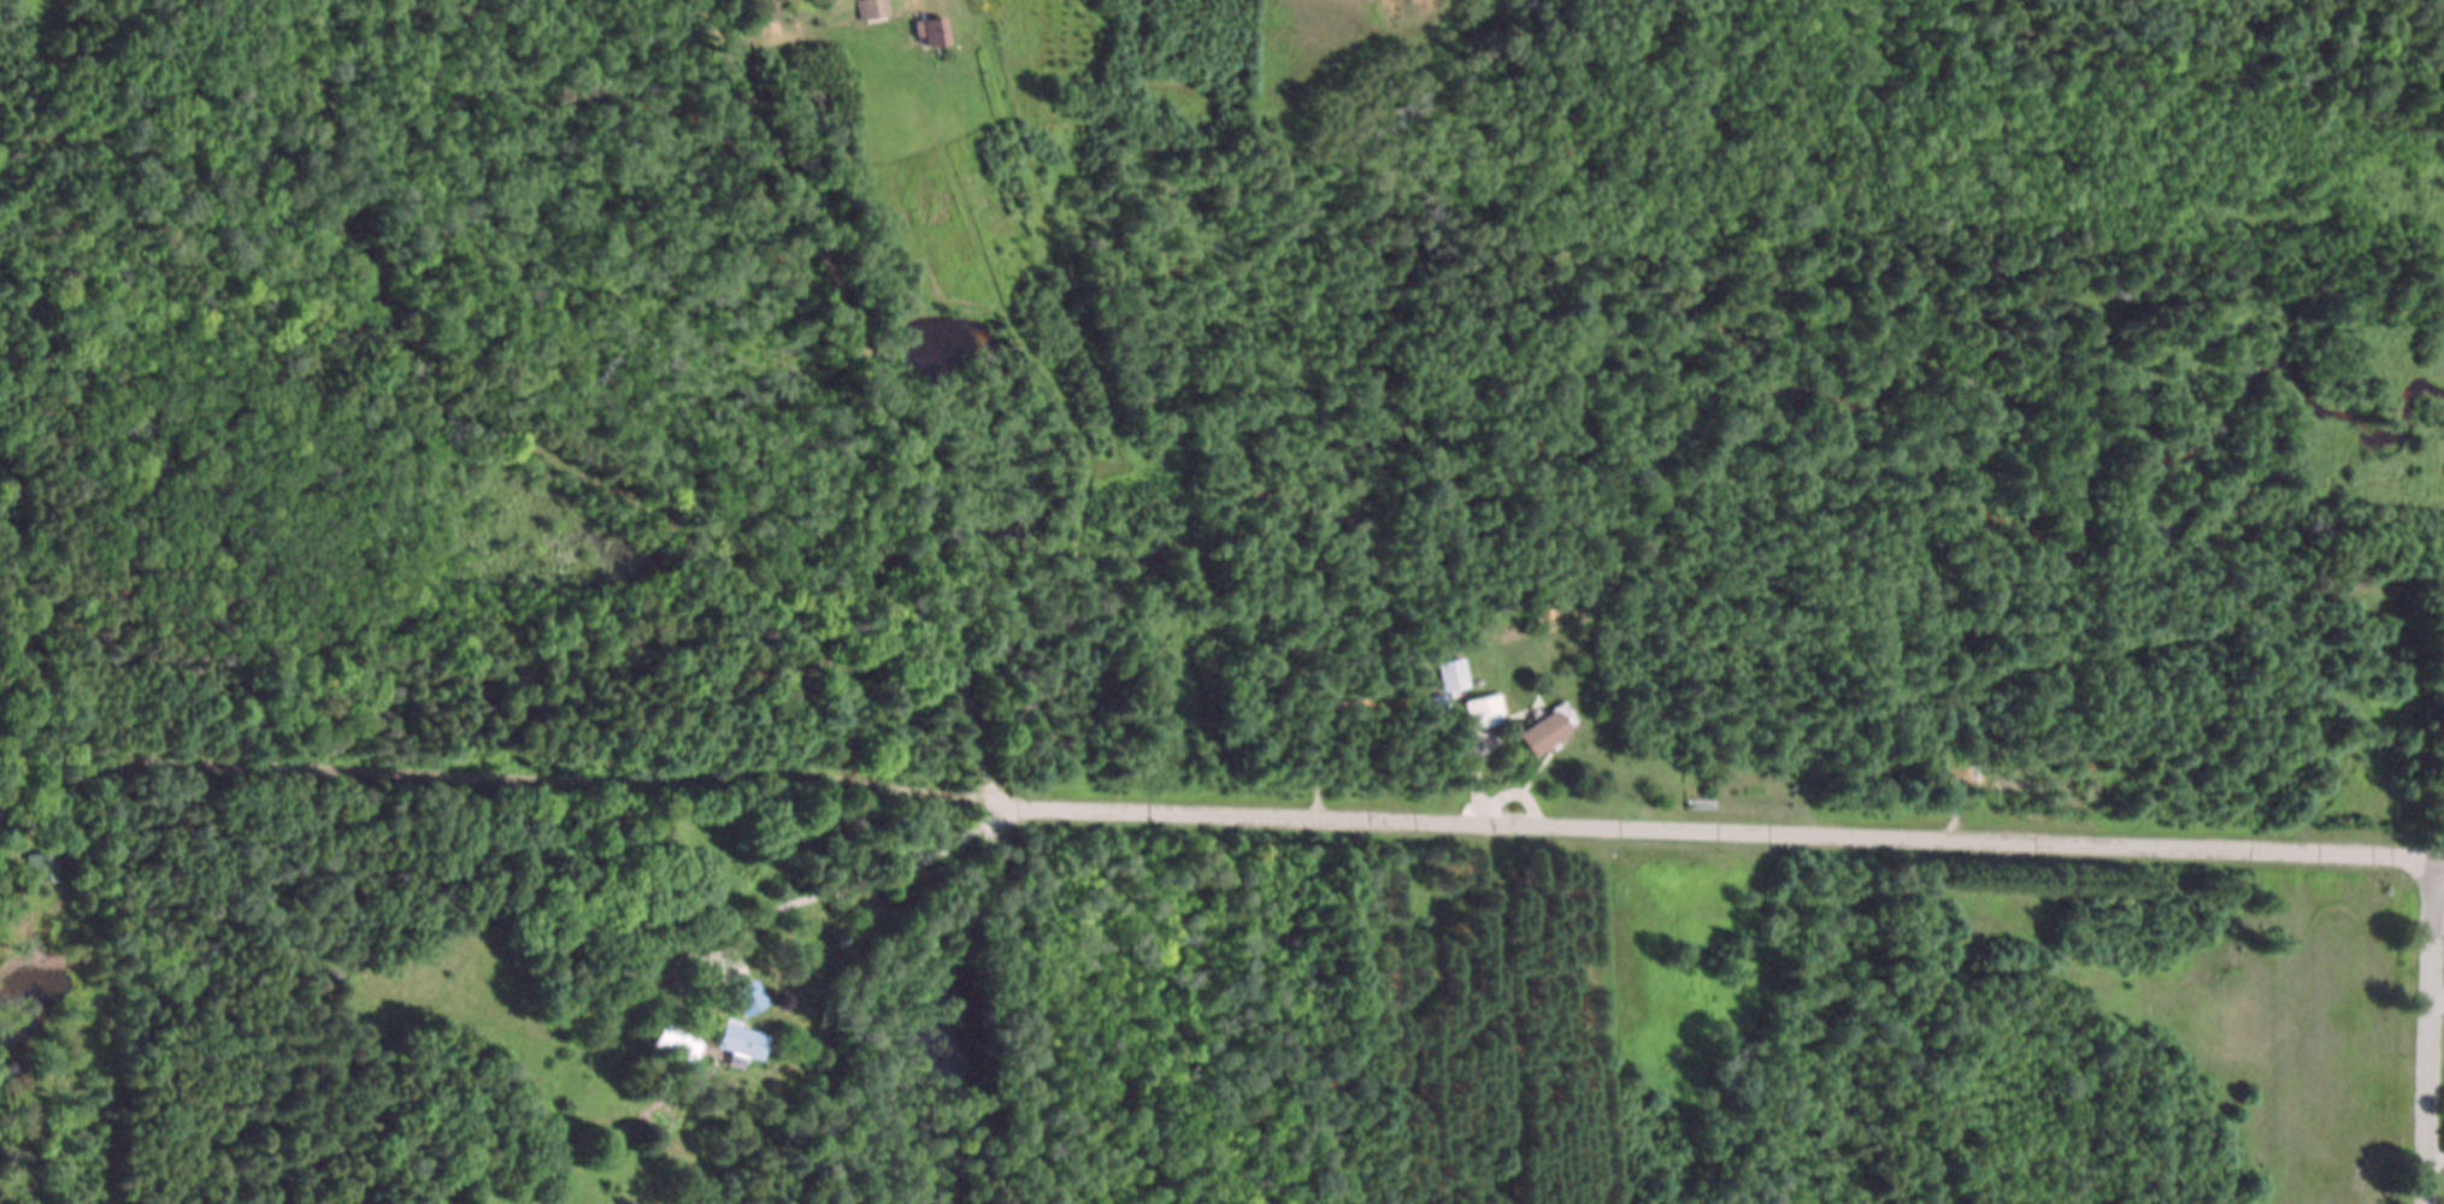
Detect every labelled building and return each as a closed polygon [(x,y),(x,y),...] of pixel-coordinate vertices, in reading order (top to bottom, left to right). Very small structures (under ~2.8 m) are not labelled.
[(860,21),(890,18),(889,0),(859,0),(860,21)] [(943,17),(916,20),(919,46),(946,43),(943,17)] [(1471,689),(1464,659),(1438,665),(1446,695),(1471,689)] [(1505,722),(1497,694),(1462,703),(1469,731),(1505,722)] [(1516,736),(1531,759),(1573,730),(1557,708),(1516,736)] [(60,853),(29,853),(29,881),(60,881),(60,853)] [(692,1065),(705,1041),(667,1020),(653,1044),(692,1065)] [(768,1036),(725,1020),(715,1046),(757,1063),(768,1036)]
